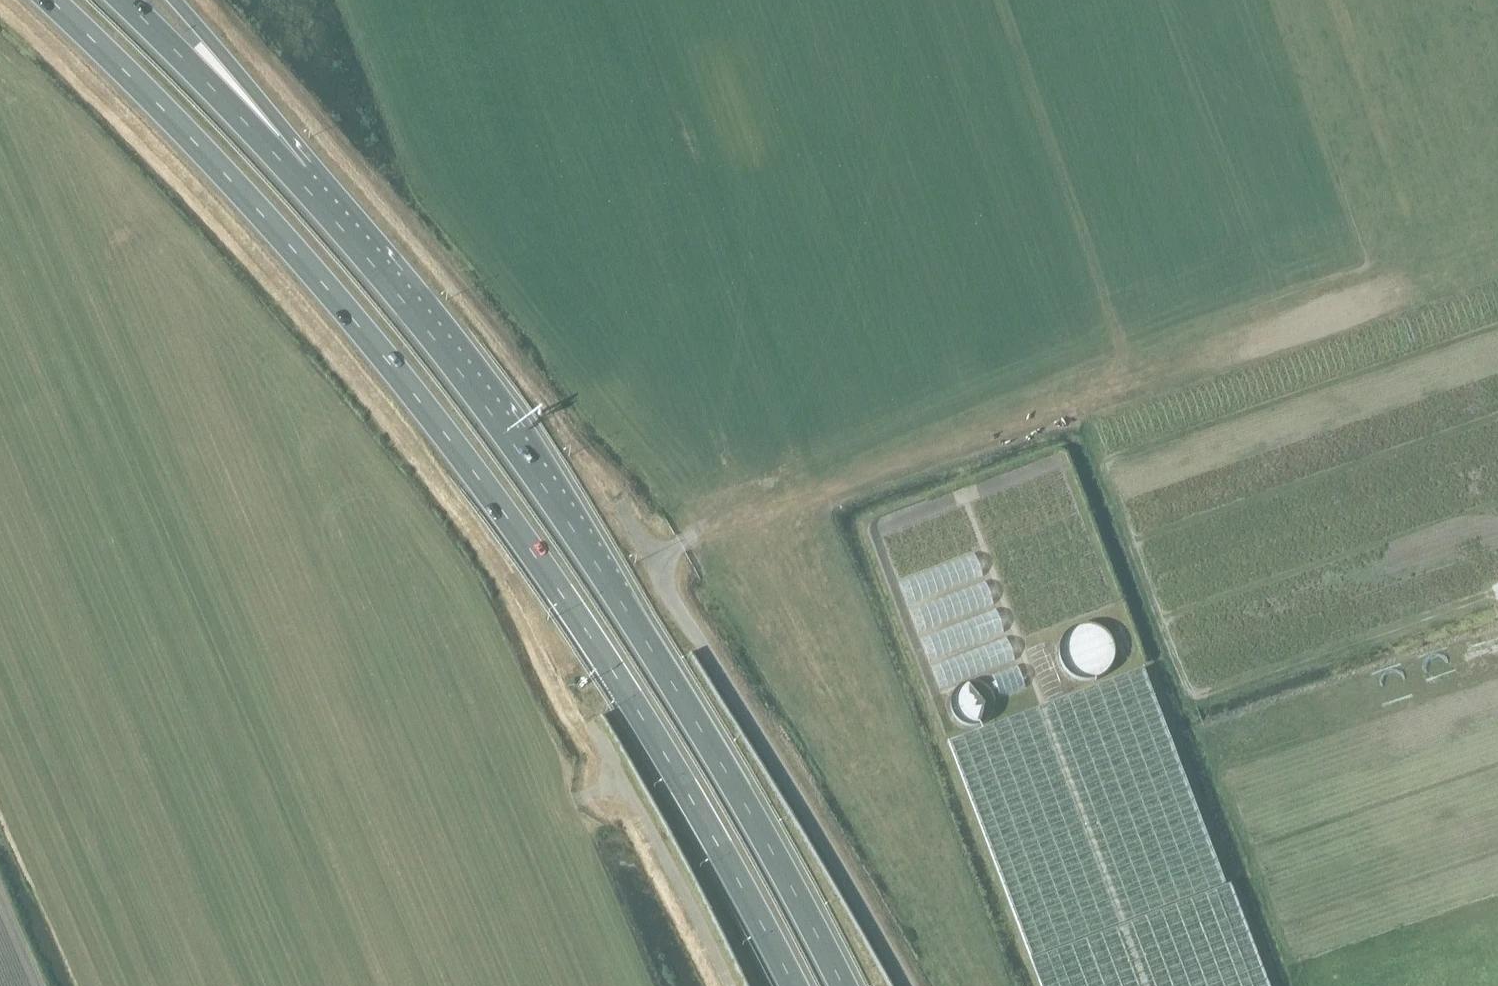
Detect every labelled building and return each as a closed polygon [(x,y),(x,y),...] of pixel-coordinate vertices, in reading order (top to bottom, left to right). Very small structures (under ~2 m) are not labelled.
[(1055,478),(980,506),(989,530),(1064,502),(1055,478)] [(955,500),(878,528),(886,549),(963,522),(955,500)] [(1066,506),(991,535),(999,557),(1075,529),(1066,506)] [(965,528),(889,558),(897,579),(973,549),(965,528)] [(1077,533),(1001,562),(1009,584),(1085,555),(1077,533)] [(976,557),(900,587),(908,608),(984,578),(976,557)] [(1087,561),(1011,590),(1019,612),(1096,583),(1087,561)] [(986,585),(911,614),(919,635),(994,605),(986,585)] [(1098,590),(1022,619),(1030,641),(1107,612),(1098,590)] [(996,612),(920,641),(929,662),(1004,632),(996,612)] [(1109,618),(1032,647),(1040,668),(1117,639),(1109,618)] [(1007,641),(932,671),(940,691),(1015,661),(1007,641)] [(1120,645),(1043,675),(1051,697),(1128,668),(1120,645)] [(1018,669),(943,699),(951,720),(1026,690),(1018,669)] [(948,743),(951,752),(1031,961),(1032,961),(1041,985),(1268,985),(1230,886),(1226,888),(1144,670),(948,743)]
